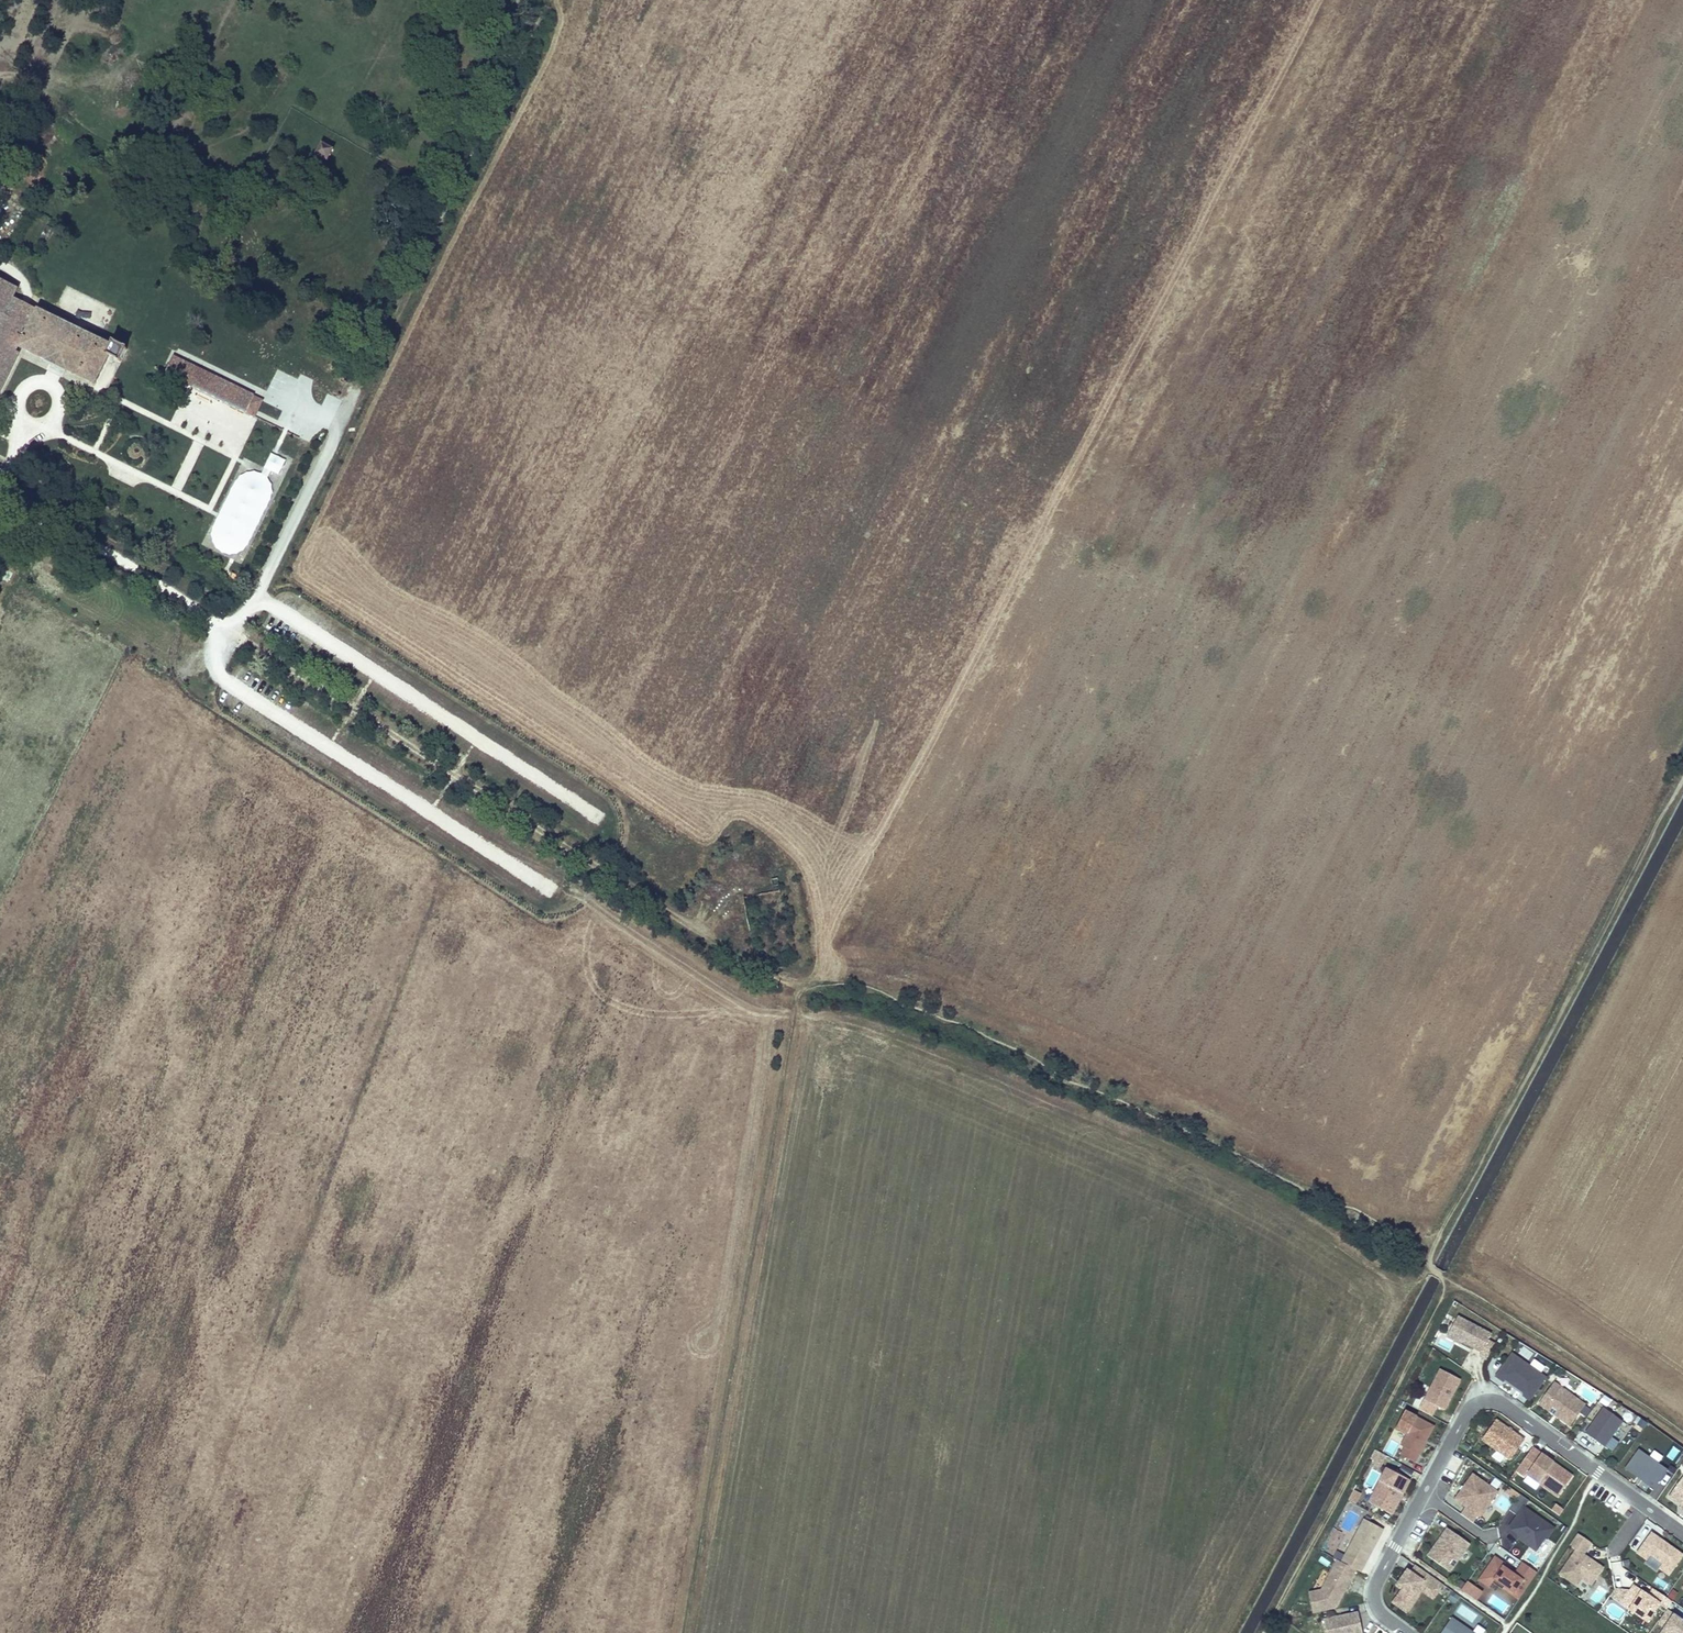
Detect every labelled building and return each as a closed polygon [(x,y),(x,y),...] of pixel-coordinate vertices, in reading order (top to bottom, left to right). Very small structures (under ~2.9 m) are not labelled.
[(322,142),(316,154),(327,160),(333,148),(322,142)] [(41,235),(47,240),(54,232),(48,226),(41,235)] [(21,348),(93,385),(107,356),(119,362),(123,354),(125,349),(113,343),(112,346),(32,307),(31,310),(9,299),(15,288),(0,282),(0,338),(21,348)] [(17,356),(21,348),(0,338),(0,347),(17,356)] [(17,356),(0,347),(0,391),(17,356)] [(172,357),(164,374),(207,395),(253,417),(262,401),(212,376),(172,357)] [(181,422),(177,433),(238,460),(256,419),(192,391),(179,421),(181,422)] [(240,470),(210,547),(244,560),(277,475),(280,476),(286,460),(270,453),(260,478),(240,470)] [(1478,1359),(1486,1363),(1494,1347),(1487,1344),(1490,1337),(1457,1319),(1447,1337),(1460,1345),(1480,1356),(1478,1359)] [(1447,1337),(1445,1340),(1459,1348),(1460,1345),(1447,1337)] [(1546,1380),(1511,1356),(1495,1378),(1503,1384),(1504,1383),(1524,1396),(1522,1398),(1530,1403),(1546,1380)] [(1530,1364),(1540,1371),(1544,1365),(1534,1359),(1530,1364)] [(1425,1403),(1443,1412),(1459,1382),(1441,1372),(1425,1403)] [(1538,1406),(1569,1428),(1584,1407),(1553,1385),(1538,1406)] [(1414,1465),(1433,1429),(1404,1414),(1395,1431),(1406,1437),(1401,1448),(1404,1450),(1400,1458),(1414,1465)] [(1600,1453),(1618,1427),(1600,1414),(1582,1440),(1600,1453)] [(1526,1442),(1496,1420),(1480,1443),(1510,1464),(1526,1442)] [(1532,1450),(1529,1453),(1538,1459),(1540,1456),(1532,1450)] [(1667,1472),(1638,1451),(1625,1470),(1653,1491),(1667,1472)] [(1558,1498),(1572,1478),(1540,1456),(1538,1459),(1529,1453),(1516,1472),(1525,1479),(1527,1476),(1558,1498)] [(1391,1517),(1410,1481),(1388,1469),(1369,1505),(1391,1517)] [(1473,1525),(1478,1518),(1479,1519),(1497,1494),(1472,1477),(1455,1502),(1465,1509),(1460,1517),(1473,1525)] [(1668,1498),(1681,1507),(1682,1509),(1682,1477),(1668,1498)] [(1520,1497),(1509,1513),(1517,1518),(1509,1530),(1518,1536),(1519,1541),(1535,1553),(1545,1539),(1547,1541),(1553,1531),(1524,1510),(1528,1503),(1520,1497)] [(1551,1512),(1559,1518),(1563,1512),(1555,1507),(1551,1512)] [(1346,1558),(1364,1568),(1383,1532),(1365,1522),(1346,1558)] [(1472,1545),(1446,1527),(1426,1555),(1452,1574),(1472,1545)] [(1591,1545),(1577,1535),(1569,1548),(1576,1552),(1560,1576),(1577,1587),(1582,1580),(1591,1586),(1602,1569),(1583,1556),(1591,1545)] [(1682,1558),(1682,1557),(1652,1535),(1638,1555),(1647,1561),(1651,1556),(1664,1565),(1660,1570),(1669,1577),(1682,1558)] [(1356,1573),(1360,1575),(1364,1568),(1346,1558),(1342,1565),(1356,1573)] [(1505,1588),(1521,1599),(1538,1575),(1523,1565),(1515,1577),(1504,1569),(1506,1567),(1495,1559),(1479,1583),(1490,1590),(1493,1585),(1502,1591),(1505,1588)] [(1308,1598),(1314,1619),(1335,1613),(1356,1573),(1342,1565),(1337,1563),(1321,1594),(1308,1598)] [(1422,1593),(1426,1596),(1436,1582),(1416,1568),(1411,1575),(1407,1573),(1401,1582),(1406,1586),(1402,1592),(1393,1605),(1407,1615),(1422,1593)] [(1397,1588),(1402,1592),(1406,1586),(1401,1582),(1397,1588)] [(1433,1601),(1443,1587),(1436,1582),(1426,1596),(1433,1601)] [(1467,1584),(1461,1592),(1470,1598),(1476,1590),(1467,1584)] [(1519,1603),(1521,1599),(1505,1588),(1502,1591),(1519,1603)] [(1648,1624),(1660,1606),(1667,1611),(1673,1603),(1653,1590),(1648,1597),(1635,1588),(1622,1606),(1648,1624)] [(1483,1595),(1476,1590),(1470,1598),(1477,1603),(1483,1595)] [(1622,1596),(1615,1591),(1610,1598),(1617,1602),(1622,1596)] [(1455,1613),(1472,1624),(1479,1614),(1461,1603),(1455,1613)] [(1667,1611),(1659,1622),(1666,1628),(1663,1632),(1682,1632),(1682,1623),(1667,1611)] [(1359,1616),(1324,1624),(1327,1632),(1363,1632),(1359,1616)] [(1452,1620),(1443,1632),(1470,1632),(1452,1620)]
